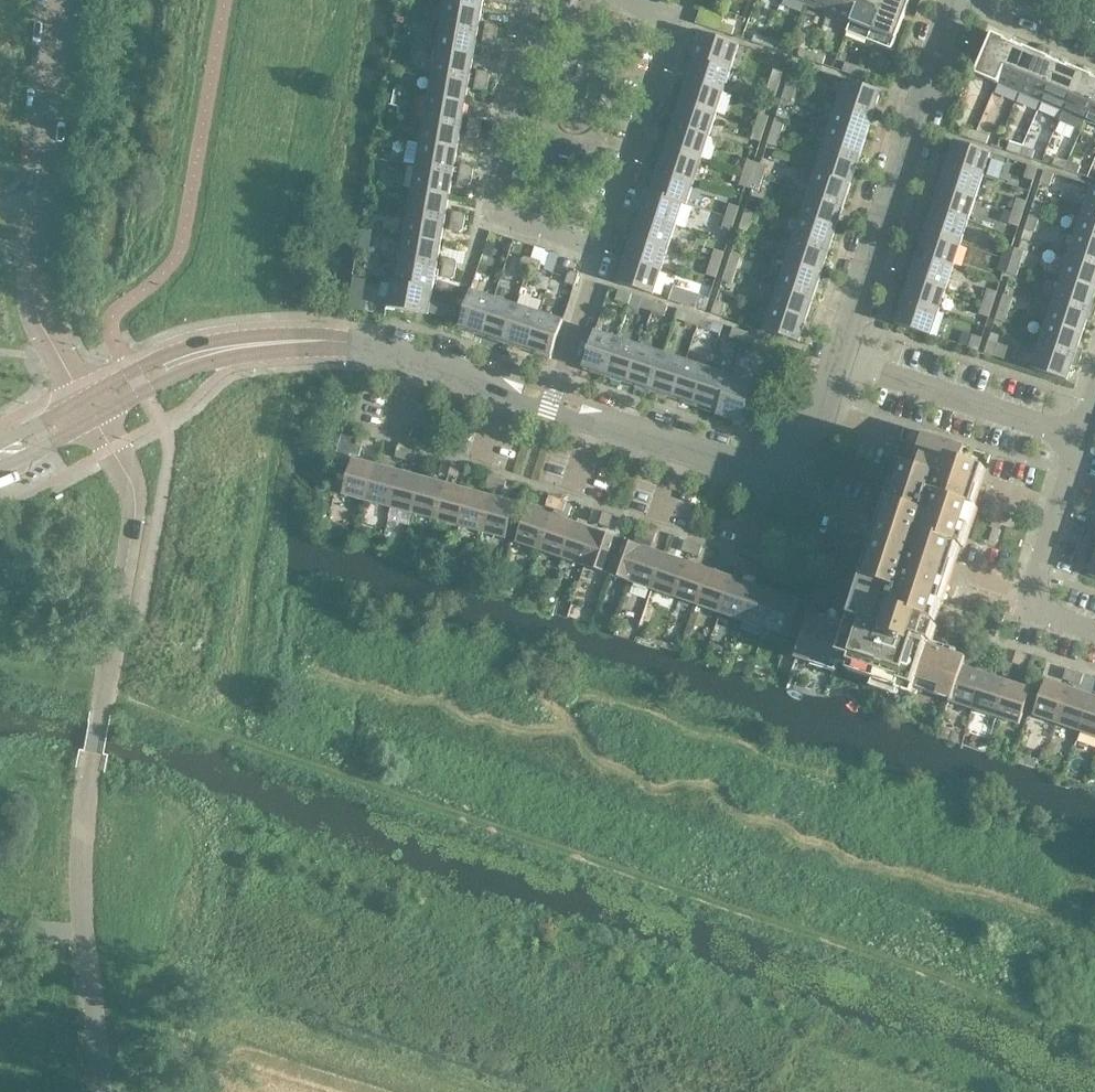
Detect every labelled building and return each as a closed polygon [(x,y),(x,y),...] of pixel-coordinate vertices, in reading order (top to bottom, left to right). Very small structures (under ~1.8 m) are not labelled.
[(445,2),(482,8),(483,0),(446,0),(445,2)] [(806,4),(828,12),(833,0),(807,0),(806,4)] [(828,12),(850,21),(858,0),(833,0),(828,12)] [(850,21),(872,29),(884,0),(858,0),(850,21)] [(872,29),(895,38),(910,0),(884,0),(872,29)] [(445,2),(441,25),(478,31),(482,8),(445,2)] [(700,5),(693,22),(719,31),(722,22),(725,14),(700,5)] [(486,22),(484,32),(497,34),(498,27),(496,24),(486,22)] [(722,22),(719,31),(732,35),(735,26),(722,22)] [(441,25),(437,48),(474,55),(478,31),(441,25)] [(692,56),(696,57),(731,70),(737,51),(736,50),(739,44),(700,31),(692,56)] [(484,32),(483,41),(493,43),(496,41),(497,34),(484,32)] [(975,73),(997,83),(1015,42),(992,32),(975,73)] [(755,33),(752,41),(764,45),(767,37),(755,33)] [(767,37),(764,45),(777,49),(779,41),(767,37)] [(1019,92),(1036,51),(1015,42),(997,83),(1019,92)] [(800,47),(797,56),(810,60),(812,52),(800,47)] [(437,48),(433,72),(470,78),(474,55),(437,48)] [(1036,51),(1019,92),(1040,101),(1058,60),(1036,51)] [(812,52),(810,60),(822,64),(825,56),(812,52)] [(731,70),(696,57),(688,78),(725,90),(731,70)] [(1058,60),(1040,101),(1063,111),(1080,70),(1058,60)] [(845,62),(842,71),(855,75),(858,66),(845,62)] [(858,66),(855,75),(868,79),(870,70),(858,66)] [(774,67),(770,80),(779,83),(784,70),(774,67)] [(478,69),(476,79),(489,81),(490,74),(488,71),(478,69)] [(1063,111),(1058,121),(1080,130),(1085,120),(1094,96),(1094,76),(1080,70),(1063,111)] [(470,78),(433,72),(429,95),(466,101),(470,78)] [(790,72),(786,85),(796,88),(800,76),(790,72)] [(725,90),(688,78),(681,101),(717,113),(725,90)] [(476,79),(474,88),(485,90),(488,88),(489,81),(476,79)] [(846,79),(838,101),(873,113),(881,90),(846,79)] [(779,83),(770,80),(766,92),(775,96),(779,83)] [(786,85),(782,98),(791,101),(796,88),(786,85)] [(462,125),(466,101),(429,95),(425,118),(462,125)] [(1085,120),(1094,125),(1094,96),(1085,120)] [(681,101),(674,122),(710,134),(717,113),(681,101)] [(838,101),(831,124),(866,136),(873,113),(838,101)] [(759,112),(755,125),(764,128),(769,116),(759,112)] [(469,116),(468,126),(480,128),(482,121),(479,118),(469,116)] [(425,118),(421,141),(458,148),(462,125),(425,118)] [(775,118),(771,130),(780,134),(785,121),(775,118)] [(674,122),(667,144),(703,156),(710,134),(674,122)] [(866,136),(831,124),(824,147),(858,158),(866,136)] [(764,128),(755,125),(751,138),(760,141),(764,128)] [(468,126),(466,135),(476,137),(479,135),(480,128),(468,126)] [(964,127),(961,135),(974,139),(977,131),(964,127)] [(771,130),(767,143),(776,146),(780,134),(771,130)] [(977,131),(974,139),(987,143),(989,135),(977,131)] [(955,140),(948,163),(983,175),(990,152),(955,140)] [(421,141),(417,165),(453,171),(458,148),(421,141)] [(1009,142),(1007,150),(1019,154),(1022,146),(1009,142)] [(667,144),(659,167),(695,180),(703,156),(667,144)] [(1022,146),(1019,154),(1032,158),(1035,150),(1022,146)] [(858,158),(824,147),(816,170),(851,181),(858,158)] [(1055,157),(1052,165),(1065,169),(1068,161),(1055,157)] [(747,159),(743,172),(753,175),(757,162),(747,159)] [(1068,161),(1065,169),(1077,173),(1080,165),(1068,161)] [(757,162),(753,175),(762,178),(766,165),(757,162)] [(461,163),(460,173),(472,175),(473,168),(471,165),(461,163)] [(948,163),(940,186),(976,198),(983,175),(948,163)] [(1038,167),(1028,164),(1024,177),(1034,180),(1038,167)] [(417,165),(413,188),(449,194),(453,171),(417,165)] [(659,167),(652,190),(667,195),(667,198),(683,203),(687,205),(695,180),(659,167)] [(1044,169),(1040,182),(1050,185),(1054,172),(1044,169)] [(816,170),(809,193),(843,204),(851,181),(816,170)] [(753,175),(743,172),(739,184),(749,187),(753,175)] [(460,173),(458,182),(468,184),(471,182),(472,175),(460,173)] [(753,175),(749,187),(758,190),(762,178),(753,175)] [(1084,208),(1094,211),(1094,186),(1092,185),(1084,208)] [(940,186),(933,209),(968,220),(976,198),(940,186)] [(449,194),(413,188),(409,211),(445,217),(449,194)] [(648,189),(641,209),(677,221),(683,203),(667,198),(667,195),(652,190),(648,189)] [(809,193),(801,216),(836,227),(843,204),(809,193)] [(1017,197),(1013,210),(1022,213),(1027,201),(1017,197)] [(729,203),(725,216),(735,219),(739,206),(729,203)] [(1033,203),(1029,216),(1038,219),(1043,206),(1033,203)] [(745,208),(741,221),(751,224),(755,212),(745,208)] [(1077,231),(1094,237),(1094,211),(1084,208),(1077,231)] [(641,209),(635,230),(671,242),(677,221),(641,209)] [(933,209),(925,232),(961,243),(968,220),(933,209)] [(453,210),(451,219),(464,222),(465,215),(463,211),(453,210)] [(1022,213),(1013,210),(1009,223),(1018,226),(1022,213)] [(409,211),(405,235),(441,241),(445,217),(409,211)] [(735,219),(725,216),(721,228),(731,232),(735,219)] [(801,216),(794,238),(829,250),(836,227),(801,216)] [(1029,216),(1025,228),(1034,231),(1038,221),(1038,219),(1029,216)] [(451,219),(450,229),(460,231),(463,229),(464,222),(451,219)] [(741,221),(737,234),(747,237),(751,224),(741,221)] [(635,230),(626,255),(663,267),(671,242),(635,230)] [(1069,254),(1094,262),(1094,237),(1077,231),(1069,254)] [(925,232),(918,254),(953,266),(961,243),(925,232)] [(405,235),(401,258),(437,264),(441,241),(405,235)] [(794,238),(786,261),(821,273),(829,250),(794,238)] [(1005,244),(1001,257),(1011,260),(1015,247),(1005,244)] [(1015,247),(1011,260),(1020,263),(1024,250),(1015,247)] [(715,249),(711,261),(720,264),(725,252),(715,249)] [(731,253),(727,266),(736,269),(740,257),(731,253)] [(918,254),(911,277),(946,289),(953,266),(918,254)] [(1062,277),(1094,287),(1094,262),(1069,254),(1062,277)] [(522,257),(519,267),(528,270),(532,258),(525,255),(522,257)] [(626,255),(618,281),(654,293),(663,267),(626,255)] [(445,257),(443,267),(456,269),(457,262),(455,258),(445,257)] [(1011,260),(1001,257),(997,269),(1007,273),(1011,260)] [(401,258),(397,281),(433,287),(437,264),(401,258)] [(532,258),(528,270),(538,273),(541,263),(539,260),(532,258)] [(1011,260),(1007,273),(1016,276),(1020,263),(1011,260)] [(720,264),(711,261),(707,274),(716,277),(720,264)] [(786,261),(779,284),(814,295),(821,273),(786,261)] [(727,266),(722,279),(732,282),(736,269),(727,266)] [(443,267),(441,276),(452,278),(455,276),(456,269),(443,267)] [(565,282),(575,285),(578,273),(572,270),(568,272),(565,282)] [(911,277),(903,300),(938,312),(946,289),(911,277)] [(1054,299),(1090,311),(1094,294),(1094,287),(1062,277),(1054,299)] [(433,287),(397,281),(393,280),(388,306),(429,313),(429,310),(445,315),(448,306),(431,300),(433,287)] [(779,284),(771,307),(806,318),(814,295),(779,284)] [(988,288),(983,301),(993,304),(997,291),(988,288)] [(445,315),(448,316),(460,320),(458,328),(476,334),(477,330),(483,332),(494,297),(471,289),(466,304),(464,311),(448,306),(445,315)] [(632,293),(619,289),(616,299),(629,303),(632,293)] [(1003,293),(1000,306),(1009,309),(1013,296),(1003,293)] [(700,295),(696,308),(705,311),(710,298),(700,295)] [(494,297),(483,332),(489,334),(488,338),(504,343),(517,305),(494,297)] [(642,297),(639,307),(652,311),(655,301),(642,297)] [(1054,299),(1047,322),(1082,334),(1090,311),(1054,299)] [(725,303),(716,300),(711,313),(721,316),(725,303)] [(938,312),(903,300),(896,323),(931,335),(938,312)] [(655,301),(652,311),(664,315),(668,305),(655,301)] [(993,304),(983,301),(979,313),(989,317),(993,304)] [(517,305),(504,343),(521,348),(522,345),(528,347),(540,312),(517,305)] [(1000,306),(996,319),(1005,321),(1009,309),(1000,306)] [(771,307),(764,330),(799,341),(806,318),(771,307)] [(540,312),(528,347),(535,349),(533,353),(551,358),(563,320),(540,312)] [(688,312),(684,321),(697,326),(700,316),(688,312)] [(700,316),(697,326),(710,330),(713,320),(700,316)] [(1047,322),(1040,345),(1075,356),(1082,334),(1047,322)] [(730,336),(743,340),(746,331),(733,326),(730,336)] [(595,330),(583,365),(591,367),(589,371),(606,377),(619,338),(595,330)] [(746,331),(743,340),(755,344),(758,335),(746,331)] [(973,334),(968,347),(978,350),(982,337),(973,334)] [(619,338),(606,377),(622,382),(624,378),(630,380),(641,345),(619,338)] [(989,339),(985,352),(994,355),(998,342),(989,339)] [(1008,346),(998,342),(994,355),(1004,358),(1008,346)] [(641,345),(630,380),(635,382),(634,386),(649,391),(661,352),(641,345)] [(1040,345),(1032,368),(1067,379),(1075,356),(1040,345)] [(661,352),(649,391),(667,397),(668,393),(674,395),(686,360),(661,352)] [(686,360),(674,395),(681,397),(680,401),(696,406),(708,368),(686,360)] [(708,368),(696,406),(712,412),(714,408),(718,409),(724,392),(730,375),(708,368)] [(724,392),(718,409),(717,413),(742,421),(755,383),(730,375),(724,392)] [(370,436),(361,433),(358,444),(366,447),(370,436)] [(810,616),(797,658),(837,671),(839,662),(852,666),(853,663),(876,671),(873,679),(898,687),(897,689),(912,694),(915,687),(950,697),(950,698),(953,699),(964,666),(967,657),(956,654),(958,650),(933,642),(938,627),(935,626),(960,546),(965,547),(971,528),(967,527),(986,469),(960,459),(963,446),(923,433),(914,458),(917,459),(914,468),(902,463),(896,481),(887,478),(873,521),(882,524),(871,556),(862,554),(848,596),(857,599),(852,615),(848,614),(845,623),(821,615),(820,620),(810,616)] [(407,448),(399,445),(395,456),(404,459),(407,448)] [(416,450),(407,448),(404,459),(413,462),(416,450)] [(343,493),(367,500),(376,464),(353,458),(343,493)] [(453,462),(444,460),(441,471),(449,474),(453,462)] [(461,465),(453,462),(449,474),(458,476),(461,465)] [(376,464),(367,500),(390,506),(400,470),(376,464)] [(400,470),(390,506),(413,512),(423,477),(400,470)] [(498,477),(489,475),(486,486),(494,489),(498,477)] [(423,477),(413,512),(437,519),(446,483),(423,477)] [(506,480),(498,477),(494,489),(503,491),(506,480)] [(446,483),(437,519),(460,525),(470,489),(446,483)] [(470,489),(460,525),(483,531),(493,496),(470,489)] [(558,497),(549,494),(546,506),(554,508),(558,497)] [(493,496),(483,531),(507,537),(516,502),(493,496)] [(567,500),(558,497),(554,508),(563,511),(567,500)] [(517,541),(540,549),(552,514),(529,506),(517,541)] [(603,512),(595,509),(591,520),(600,523),(603,512)] [(612,514),(603,512),(600,523),(609,526),(612,514)] [(552,514),(540,549),(562,556),(574,522),(552,514)] [(574,522),(562,556),(585,564),(597,530),(574,522)] [(649,527),(640,524),(637,535),(645,538),(649,527)] [(657,530),(649,527),(645,538),(654,541),(657,530)] [(994,527),(990,540),(997,542),(1001,530),(994,527)] [(597,530),(585,564),(608,572),(620,537),(597,530)] [(620,537),(608,572),(630,580),(633,572),(643,545),(620,537)] [(694,542),(685,539),(682,550),(690,553),(694,542)] [(702,544),(694,542),(690,553),(699,555),(702,544)] [(633,572),(630,580),(653,588),(665,553),(643,545),(633,572)] [(665,553),(653,588),(676,596),(688,561),(665,553)] [(739,556),(730,553),(727,565),(735,568),(739,556)] [(748,559),(739,556),(735,568),(744,570),(748,559)] [(688,561),(676,596),(698,604),(711,569),(688,561)] [(785,571),(776,568),(773,579),(781,582),(785,571)] [(711,569),(698,604),(721,612),(733,577),(711,569)] [(793,574),(785,571),(781,582),(790,585),(793,574)] [(733,577),(721,612),(744,619),(756,585),(733,577)] [(756,585),(744,619),(766,627),(779,593),(756,585)] [(779,593),(766,627),(789,635),(801,601),(779,593)] [(983,640),(973,637),(969,648),(979,651),(983,640)] [(1017,651),(1008,648),(1004,659),(1013,663),(1017,651)] [(1027,654),(1017,651),(1013,663),(1023,666),(1027,654)] [(953,699),(950,698),(949,700),(973,708),(985,673),(964,666),(953,699)] [(1075,670),(1067,667),(1063,679),(1072,681),(1075,670)] [(1084,673),(1075,670),(1072,681),(1080,684),(1084,673)] [(985,673),(973,708),(996,715),(1008,680),(985,673)] [(1069,687),(1046,679),(1034,714),(1057,722),(1069,687)] [(1008,680),(996,715),(1020,723),(1031,688),(1008,680)] [(1069,687),(1057,722),(1079,729),(1091,695),(1069,687)] [(1079,729),(1094,735),(1094,696),(1091,695),(1079,729)]
